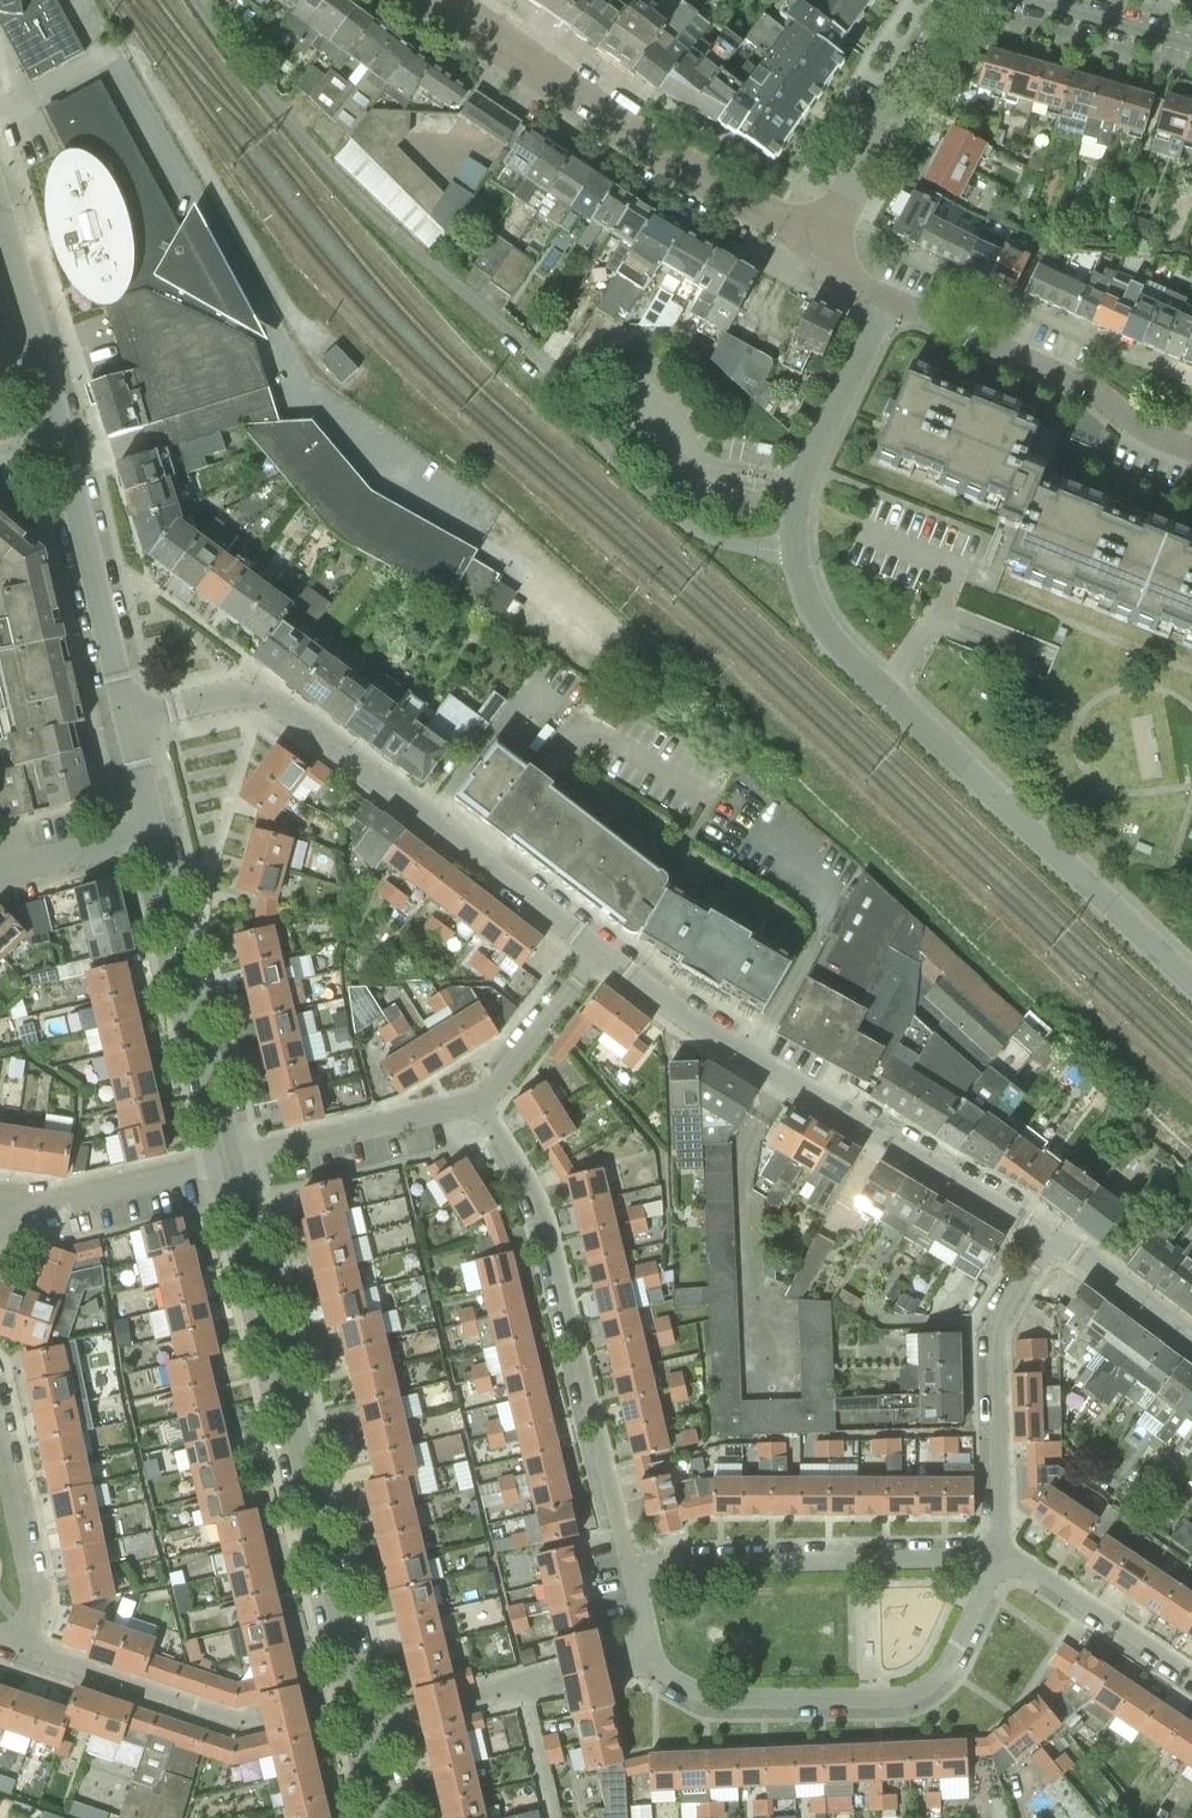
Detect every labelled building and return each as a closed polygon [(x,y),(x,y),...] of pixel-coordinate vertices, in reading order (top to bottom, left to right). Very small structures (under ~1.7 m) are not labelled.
[(32,81),(85,52),(57,0),(0,0),(0,22),(32,81)] [(272,0),(291,15),(303,0),(272,0)] [(302,39),(335,0),(303,0),(291,15),(285,22),(284,24),(302,39)] [(324,53),(358,8),(347,0),(335,0),(302,39),(296,48),(306,55),(313,46),(323,54),(324,53)] [(596,0),(529,0),(572,29),(573,30),(596,0)] [(601,50),(639,0),(596,0),(573,30),(601,50)] [(686,5),(690,0),(639,0),(601,50),(633,72),(686,5)] [(848,35),(804,4),(804,5),(796,0),(793,0),(781,15),(796,26),(791,33),(789,32),(771,56),(746,87),(718,123),(775,161),(776,160),(800,126),(823,93),(846,61),(839,56),(835,53),(846,37),(847,37),(848,35)] [(866,9),(853,0),(807,0),(804,4),(848,35),(866,9)] [(873,0),(853,0),(866,9),(873,0)] [(661,91),(694,49),(698,43),(686,34),(700,15),(686,5),(633,72),(661,91)] [(344,66),(350,58),(378,23),(358,8),(324,53),(337,62),(344,66)] [(691,108),(718,123),(746,86),(789,32),(765,14),(745,40),(743,41),(691,108)] [(310,97),(353,140),(373,110),(386,93),(415,52),(378,23),(350,58),(361,66),(349,82),(340,76),(346,69),(343,67),(344,66),(337,62),(327,76),(310,97)] [(691,108),(743,41),(727,29),(705,57),(694,49),(661,91),(691,108)] [(262,66),(272,80),(289,57),(277,48),(262,66)] [(992,97),(1006,101),(1019,59),(989,50),(979,87),(994,91),(992,97)] [(415,52),(386,93),(406,108),(421,88),(435,66),(415,52)] [(1034,103),(1036,104),(1047,67),(1019,59),(1006,101),(1017,104),(1015,113),(1030,118),(1034,103)] [(313,66),(313,65),(297,87),(298,87),(310,97),(327,76),(313,66)] [(454,104),(459,108),(471,91),(435,66),(421,88),(425,91),(422,95),(443,108),(445,105),(451,109),(454,104)] [(1047,113),(1062,117),(1075,75),(1047,67),(1036,104),(1049,107),(1047,113)] [(1073,114),(1091,119),(1101,83),(1075,75),(1062,117),(1072,120),(1073,114)] [(199,207),(183,232),(108,95),(102,83),(47,110),(70,157),(64,160),(59,167),(56,174),(53,181),(51,196),(51,204),(53,219),(55,234),(58,244),(64,259),(70,272),(74,278),(80,287),(86,293),(96,300),(101,302),(107,303),(111,302),(149,290),(241,337),(234,324),(273,344),(199,207)] [(1116,126),(1118,127),(1129,90),(1101,83),(1091,119),(1103,123),(1101,128),(1114,132),(1116,126)] [(1143,134),(1144,134),(1154,98),(1129,90),(1118,127),(1130,130),(1129,136),(1141,140),(1143,134)] [(459,116),(505,147),(521,124),(475,94),(459,116)] [(1185,141),(1191,118),(1191,103),(1169,96),(1157,139),(1170,143),(1171,137),(1185,141)] [(1185,141),(1184,147),(1191,149),(1191,118),(1185,141)] [(941,153),(975,171),(981,158),(986,161),(992,149),(987,146),(988,146),(953,128),(941,153)] [(491,182),(515,198),(552,145),(528,129),(502,168),(501,167),(491,182)] [(994,141),(1002,146),(1006,132),(997,129),(994,141)] [(445,194),(431,217),(353,140),(338,158),(434,250),(448,235),(449,235),(458,222),(474,196),(453,182),(445,194)] [(539,188),(549,195),(573,159),(552,145),(515,198),(527,206),(539,188)] [(926,180),(960,198),(966,200),(972,188),(967,186),(975,171),(941,153),(926,180)] [(1024,165),(1024,166),(1040,171),(1044,158),(1028,153),(1024,165)] [(547,219),(560,227),(595,173),(573,159),(549,195),(559,202),(547,219)] [(1174,184),(1183,186),(1187,173),(1177,170),(1174,184)] [(583,217),(592,223),(617,188),(595,173),(560,227),(571,234),(583,217)] [(920,246),(933,219),(932,218),(939,204),(941,205),(944,198),(920,186),(894,233),(920,246)] [(617,188),(592,223),(579,243),(589,250),(604,229),(612,235),(635,200),(617,188)] [(606,267),(618,274),(657,214),(635,200),(612,235),(623,242),(606,267)] [(661,267),(671,272),(694,236),(657,214),(618,274),(604,296),(622,308),(631,313),(644,292),(661,267)] [(920,246),(966,269),(978,241),(933,219),(920,246)] [(966,269),(991,282),(1008,239),(985,228),(978,241),(966,269)] [(991,282),(1011,292),(1036,242),(1012,230),(1008,239),(991,282)] [(472,264),(492,279),(515,247),(494,231),(472,264)] [(684,281),(697,288),(719,250),(694,236),(671,272),(661,290),(654,301),(639,324),(676,326),(684,312),(670,304),(684,281)] [(490,282),(513,297),(535,263),(515,247),(492,279),(490,282)] [(691,313),(706,321),(739,262),(719,250),(697,288),(704,291),(691,313)] [(706,321),(726,332),(759,274),(739,262),(706,321)] [(1027,292),(1074,314),(1087,287),(1039,265),(1027,292)] [(1095,323),(1123,335),(1145,283),(1118,270),(1113,281),(1095,323)] [(1074,314),(1095,323),(1113,281),(1094,272),(1087,287),(1074,314)] [(1142,346),(1143,344),(1160,304),(1166,287),(1146,280),(1145,283),(1123,335),(1122,338),(1142,346)] [(110,438),(144,428),(271,387),(256,345),(241,337),(149,290),(111,302),(120,331),(116,333),(119,343),(124,342),(133,371),(93,383),(110,438)] [(614,320),(622,308),(604,296),(596,308),(614,320)] [(782,368),(813,381),(814,382),(843,316),(812,302),(782,368)] [(1143,344),(1164,353),(1182,315),(1160,304),(1143,344)] [(1186,362),(1191,348),(1191,307),(1186,305),(1182,315),(1164,353),(1186,362)] [(711,360),(766,410),(770,404),(778,388),(765,381),(774,365),(773,359),(726,333),(711,360)] [(337,346),(321,361),(340,382),(342,384),(354,373),(359,369),(337,346)] [(1036,412),(964,383),(960,393),(946,388),(950,378),(913,363),(873,462),(910,476),(914,466),(928,471),(924,482),(996,510),(1000,500),(1006,502),(998,521),(1019,530),(1006,563),(1014,566),(1010,576),(1082,605),(1086,594),(1100,600),(1096,610),(1169,639),(1173,629),(1187,634),(1182,644),(1191,648),(1191,534),(1136,512),(1132,522),(1118,516),(1122,506),(1051,478),(1046,488),(1041,486),(1055,450),(1033,441),(1040,425),(1032,422),(1036,412)] [(470,612),(475,615),(499,575),(474,560),(479,551),(373,491),(314,421),(283,423),(241,426),(328,529),(345,542),(470,612)] [(190,473),(207,467),(204,457),(227,449),(221,432),(153,454),(119,465),(128,492),(189,472),(190,473)] [(136,518),(184,502),(179,487),(193,483),(190,473),(189,472),(128,492),(136,518)] [(154,558),(183,520),(189,518),(184,502),(136,518),(147,552),(154,558)] [(53,582),(46,551),(0,511),(0,595),(53,582)] [(198,591),(226,553),(211,542),(226,525),(216,517),(203,535),(175,573),(198,591)] [(154,558),(175,573),(203,535),(183,520),(154,558)] [(245,557),(254,564),(263,553),(254,546),(245,557)] [(198,591),(221,607),(249,570),(240,563),(226,553),(198,591)] [(221,607),(243,624),(271,587),(249,570),(221,607)] [(267,642),(300,596),(293,590),(278,578),(271,587),(243,624),(267,642)] [(66,636),(53,582),(0,595),(0,651),(66,636)] [(501,584),(484,613),(500,623),(518,594),(501,584)] [(255,658),(279,675),(318,623),(332,604),(308,586),(300,596),(267,642),(255,658)] [(279,675),(302,692),(330,654),(316,644),(327,629),(318,623),(279,675)] [(85,718),(66,636),(0,651),(0,722),(4,739),(85,718)] [(302,692),(325,709),(369,650),(367,648),(361,655),(355,650),(359,645),(347,636),(343,642),(341,640),(330,654),(302,692)] [(325,709),(348,726),(386,674),(392,667),(369,650),(325,709)] [(348,726),(372,745),(411,692),(386,674),(348,726)] [(476,715),(489,726),(513,695),(502,686),(497,692),(494,690),(476,715)] [(617,730),(629,709),(595,688),(582,710),(617,730)] [(372,745),(398,764),(432,718),(425,713),(431,706),(411,692),(372,745)] [(36,762),(82,751),(76,724),(86,722),(85,718),(4,739),(0,740),(0,770),(0,771),(36,762)] [(398,764),(425,784),(460,739),(432,718),(398,764)] [(455,798),(486,822),(532,764),(502,740),(455,798)] [(325,784),(332,774),(333,773),(316,760),(309,769),(279,747),(261,771),(294,795),(310,773),(325,784)] [(36,762),(47,809),(94,799),(82,751),(36,762)] [(47,809),(36,762),(0,771),(0,808),(3,820),(47,809)] [(628,931),(667,881),(550,790),(557,781),(533,762),(532,764),(486,822),(627,931),(628,931)] [(258,821),(280,827),(281,824),(276,820),(294,795),(261,771),(244,795),(261,808),(258,821)] [(378,869),(385,860),(406,832),(367,801),(348,826),(358,834),(350,845),(355,849),(355,850),(378,869)] [(247,861),(286,871),(295,839),(278,835),(280,827),(258,821),(247,861)] [(385,860),(408,878),(430,849),(407,831),(406,832),(385,860)] [(408,878),(430,895),(453,867),(430,849),(408,878)] [(259,911),(277,913),(278,901),(286,871),(247,861),(240,888),(261,894),(259,911)] [(430,895),(454,913),(476,885),(453,867),(430,895)] [(838,1045),(881,1068),(947,947),(865,871),(780,1026),(832,1055),(838,1045)] [(86,923),(126,914),(118,881),(78,891),(86,923)] [(378,894),(390,902),(399,890),(388,881),(378,894)] [(765,1014),(796,960),(797,958),(796,957),(795,959),(774,947),(775,945),(755,933),(754,935),(712,911),(713,908),(693,897),(692,899),(671,887),(672,885),(671,884),(667,881),(628,931),(641,936),(639,940),(640,941),(641,939),(661,951),(664,946),(684,957),(680,965),(723,990),(727,982),(747,994),(744,999),(764,1011),(763,1013),(765,1014)] [(454,913),(476,931),(498,903),(476,885),(454,913)] [(390,902),(401,911),(411,899),(399,890),(390,902)] [(35,935),(49,932),(45,917),(41,899),(27,903),(35,935)] [(9,915),(0,905),(0,954),(5,959),(26,939),(34,948),(51,944),(49,932),(35,935),(27,903),(9,915)] [(476,931),(499,949),(521,920),(498,903),(476,931)] [(244,965),(282,956),(276,928),(277,913),(259,911),(257,933),(238,937),(244,965)] [(126,914),(86,923),(94,958),(134,949),(126,914)] [(425,930),(435,937),(444,925),(433,916),(424,929),(425,930)] [(521,920),(499,949),(522,967),(523,967),(544,938),(521,920)] [(435,937),(446,946),(456,933),(444,925),(435,937)] [(938,1137),(1004,1049),(1012,1037),(1024,1022),(1026,1020),(947,947),(881,1068),(885,1071),(872,1096),(938,1137)] [(480,973),(490,960),(479,951),(469,965),(480,973)] [(251,992),(289,983),(306,978),(300,956),(283,960),(282,956),(244,965),(251,992)] [(490,960),(480,973),(491,981),(501,968),(490,960)] [(94,1002),(133,993),(126,965),(87,974),(94,1002)] [(34,987),(61,980),(58,967),(30,974),(34,987)] [(257,1019),(295,1010),(289,983),(251,992),(257,1019)] [(449,1006),(461,999),(453,985),(441,992),(449,1006)] [(583,1013),(594,1022),(592,1023),(605,1033),(628,1003),(605,985),(583,1013)] [(374,1022),(386,1015),(384,1012),(367,987),(349,987),(356,1033),(374,1022)] [(441,992),(428,1000),(437,1014),(449,1006),(441,992)] [(100,1028),(139,1018),(133,993),(94,1002),(100,1028)] [(480,1001),(466,1010),(456,1017),(475,1049),(500,1033),(480,1001)] [(650,1049),(638,1039),(651,1022),(628,1003),(605,1033),(599,1041),(634,1068),(650,1049)] [(386,1015),(391,1023),(399,1037),(411,1029),(412,1029),(404,1015),(396,1005),(384,1012),(386,1015)] [(263,1045),(301,1036),(295,1010),(257,1019),(263,1045)] [(575,1046),(592,1023),(594,1022),(583,1013),(582,1013),(563,1037),(575,1046)] [(475,1049),(456,1017),(444,1024),(431,1032),(451,1064),(475,1049)] [(106,1054),(145,1045),(139,1018),(100,1028),(106,1054)] [(1012,1037),(1032,1054),(1045,1041),(1024,1022),(1012,1037)] [(399,1037),(391,1023),(379,1030),(387,1044),(388,1043),(399,1037)] [(451,1064),(431,1032),(406,1047),(426,1079),(451,1064)] [(270,1072),(308,1064),(301,1036),(263,1045),(270,1072)] [(560,1064),(575,1046),(563,1037),(549,1054),(550,1055),(560,1064)] [(112,1081),(152,1072),(145,1045),(106,1054),(112,1081)] [(426,1079),(406,1047),(381,1063),(401,1095),(426,1079)] [(938,1137),(960,1151),(1012,1083),(1025,1065),(1004,1049),(938,1137)] [(1065,1076),(1087,1093),(1094,1084),(1101,1075),(1076,1053),(1068,1062),(1073,1066),(1065,1076)] [(728,1144),(729,1142),(760,1091),(708,1060),(704,1066),(699,1062),(702,1145),(728,1144)] [(678,1151),(678,1164),(703,1164),(703,1157),(702,1145),(699,1062),(670,1063),(674,1151),(678,1151)] [(317,1090),(316,1087),(313,1087),(308,1064),(270,1072),(276,1100),(281,1099),(317,1090)] [(119,1108),(158,1098),(152,1072),(112,1081),(119,1108)] [(530,1126),(560,1107),(545,1082),(515,1101),(530,1126)] [(960,1151),(994,1170),(1027,1126),(1012,1115),(1027,1095),(1012,1083),(960,1151)] [(1087,1093),(1065,1121),(1072,1127),(1100,1091),(1094,1084),(1087,1093)] [(323,1117),(317,1090),(281,1099),(288,1126),(323,1117)] [(122,1135),(160,1126),(165,1125),(158,1098),(119,1108),(124,1131),(122,1132),(122,1135)] [(555,1166),(568,1157),(559,1143),(577,1132),(560,1107),(530,1126),(555,1166)] [(754,1190),(765,1196),(811,1121),(791,1108),(790,1109),(769,1145),(778,1150),(754,1190)] [(765,1196),(767,1198),(765,1201),(789,1215),(795,1202),(803,1189),(795,1185),(805,1168),(810,1171),(834,1135),(811,1121),(765,1196)] [(11,1167),(16,1129),(0,1126),(0,1165),(11,1167)] [(129,1162),(166,1153),(160,1126),(122,1135),(129,1162)] [(994,1170),(1018,1184),(1041,1152),(1049,1142),(1027,1126),(994,1170)] [(11,1167),(39,1171),(45,1133),(16,1129),(11,1167)] [(39,1171),(67,1175),(72,1137),(45,1133),(39,1171)] [(838,1185),(839,1186),(860,1151),(834,1135),(810,1171),(813,1173),(807,1182),(816,1187),(808,1202),(823,1211),(838,1185)] [(703,1157),(732,1156),(732,1142),(729,1142),(728,1144),(702,1145),(703,1157)] [(78,1143),(77,1167),(89,1168),(90,1144),(78,1143)] [(1152,1158),(1162,1166),(1171,1154),(1162,1146),(1152,1158)] [(1018,1184),(1039,1196),(1062,1167),(1041,1152),(1018,1184)] [(1171,1154),(1162,1166),(1133,1201),(1151,1216),(1190,1169),(1171,1154)] [(703,1172),(733,1171),(732,1156),(703,1157),(703,1164),(703,1172)] [(1095,1170),(1105,1178),(1116,1163),(1106,1156),(1095,1170)] [(575,1205),(612,1197),(605,1167),(578,1174),(568,1157),(555,1166),(564,1179),(569,1178),(575,1205)] [(452,1202),(483,1183),(467,1158),(449,1169),(443,1159),(430,1167),(452,1202)] [(1039,1196),(1072,1221),(1099,1186),(1090,1179),(1094,1175),(1082,1166),(1079,1170),(1066,1161),(1062,1167),(1039,1196)] [(856,1207),(879,1221),(906,1178),(880,1162),(859,1198),(860,1199),(856,1207)] [(704,1186),(734,1185),(733,1171),(703,1172),(704,1186)] [(879,1221),(903,1236),(930,1192),(906,1178),(879,1221)] [(305,1222),(345,1213),(348,1212),(341,1183),(304,1191),(310,1218),(305,1219),(305,1222)] [(490,1236),(504,1231),(497,1209),(498,1208),(483,1183),(452,1202),(468,1227),(484,1217),(490,1236)] [(704,1201),(734,1199),(734,1185),(704,1186),(704,1201)] [(1072,1221),(1101,1243),(1128,1208),(1099,1186),(1072,1221)] [(920,1239),(931,1246),(955,1207),(930,1192),(903,1236),(917,1244),(920,1239)] [(582,1233),(618,1225),(615,1211),(612,1197),(575,1205),(582,1233)] [(705,1215),(735,1214),(734,1199),(704,1201),(705,1215)] [(629,1207),(632,1222),(646,1218),(643,1204),(629,1207)] [(928,1251),(953,1267),(980,1223),(955,1207),(931,1246),(928,1251)] [(311,1246),(351,1237),(345,1213),(305,1222),(311,1246)] [(706,1229),(735,1228),(735,1214),(705,1215),(705,1216),(706,1229)] [(1151,1282),(1178,1246),(1172,1241),(1184,1226),(1168,1214),(1154,1233),(1155,1234),(1131,1266),(1151,1282)] [(646,1218),(632,1222),(635,1235),(649,1231),(649,1229),(646,1218)] [(150,1256),(188,1247),(181,1220),(144,1229),(150,1256)] [(980,1223),(953,1267),(978,1282),(1005,1237),(989,1228),(980,1223)] [(589,1261),(625,1253),(621,1238),(618,1225),(582,1233),(589,1261)] [(706,1244),(736,1242),(735,1228),(706,1229),(706,1244)] [(482,1287),(519,1278),(513,1252),(511,1252),(504,1231),(490,1236),(496,1256),(476,1261),(482,1287)] [(802,1299),(807,1293),(836,1242),(819,1233),(785,1298),(799,1299),(802,1299)] [(317,1273),(357,1263),(351,1237),(311,1246),(317,1273)] [(36,1296),(62,1304),(81,1310),(86,1293),(106,1289),(102,1256),(99,1241),(65,1249),(64,1252),(52,1248),(36,1296)] [(707,1258),(737,1257),(736,1242),(706,1244),(707,1258)] [(1171,1297),(1191,1269),(1191,1242),(1185,1251),(1178,1246),(1151,1282),(1171,1297)] [(161,1283),(200,1274),(193,1245),(188,1247),(150,1256),(151,1260),(155,1259),(161,1283)] [(595,1289),(631,1280),(628,1268),(625,1253),(589,1261),(595,1289)] [(708,1273),(737,1271),(737,1257),(707,1258),(708,1273)] [(659,1273),(657,1262),(642,1265),(645,1276),(659,1273)] [(324,1300),(364,1290),(357,1263),(317,1273),(324,1300)] [(1171,1297),(1191,1313),(1191,1269),(1171,1297)] [(708,1287),(738,1286),(737,1271),(708,1273),(708,1287)] [(649,1290),(663,1287),(659,1273),(645,1276),(649,1290)] [(167,1309),(206,1299),(200,1274),(161,1283),(167,1309)] [(602,1317),(638,1309),(635,1294),(649,1290),(645,1276),(631,1280),(595,1289),(602,1317)] [(490,1317),(526,1308),(519,1278),(482,1287),(490,1317)] [(47,1350),(65,1346),(70,1346),(81,1310),(62,1304),(36,1296),(3,1285),(0,1295),(0,1333),(22,1340),(25,1354),(47,1350)] [(1064,1356),(1067,1353),(1105,1301),(1083,1285),(1067,1308),(1059,1302),(1060,1356),(1064,1356)] [(709,1301),(738,1300),(738,1286),(708,1287),(709,1301)] [(343,1323),(381,1313),(381,1311),(369,1314),(364,1290),(324,1300),(330,1326),(343,1323)] [(172,1332),(211,1322),(206,1299),(167,1309),(172,1332)] [(799,1314),(832,1313),(832,1301),(802,1299),(799,1299),(799,1314)] [(709,1316),(739,1314),(738,1300),(709,1301),(709,1316)] [(1088,1346),(1097,1353),(1125,1316),(1105,1301),(1067,1353),(1078,1360),(1088,1346)] [(462,1324),(477,1320),(474,1307),(458,1310),(462,1324)] [(159,1335),(172,1333),(166,1308),(154,1310),(159,1335)] [(496,1345),(533,1337),(526,1308),(490,1317),(496,1345)] [(608,1345),(645,1336),(638,1309),(602,1317),(608,1345)] [(349,1349),(388,1340),(381,1313),(343,1323),(349,1349)] [(800,1328),(833,1327),(832,1313),(799,1314),(800,1328)] [(710,1330),(740,1329),(739,1314),(709,1316),(710,1330)] [(657,1333),(673,1330),(670,1316),(654,1319),(657,1333)] [(1097,1396),(1097,1395),(1145,1331),(1125,1316),(1097,1353),(1105,1358),(1084,1387),(1097,1396)] [(465,1338),(480,1334),(477,1320),(462,1324),(465,1338)] [(179,1359),(207,1355),(218,1352),(211,1322),(172,1332),(179,1359)] [(800,1342),(833,1341),(833,1327),(800,1328),(800,1342)] [(711,1344),(740,1343),(740,1329),(710,1330),(711,1344)] [(661,1347),(676,1344),(673,1330),(657,1333),(661,1347)] [(1123,1385),(1130,1389),(1164,1345),(1145,1331),(1097,1395),(1109,1404),(1123,1385)] [(907,1364),(962,1363),(962,1361),(964,1361),(964,1351),(961,1350),(961,1333),(906,1335),(907,1364)] [(615,1373),(651,1365),(645,1336),(608,1345),(615,1373)] [(503,1373),(540,1364),(533,1337),(496,1345),(503,1373)] [(355,1375),(394,1366),(388,1340),(349,1349),(355,1375)] [(1015,1408),(1061,1406),(1061,1387),(1042,1387),(1042,1373),(1041,1373),(1040,1359),(1040,1340),(1017,1341),(1018,1360),(1027,1359),(1027,1373),(1014,1374),(1015,1408)] [(801,1356),(834,1355),(833,1341),(800,1342),(801,1356)] [(711,1359),(741,1357),(740,1343),(711,1344),(711,1359)] [(1147,1387),(1157,1395),(1183,1359),(1164,1345),(1130,1389),(1126,1396),(1136,1404),(1147,1387)] [(31,1383),(71,1374),(65,1346),(47,1350),(25,1354),(31,1383)] [(174,1392),(213,1382),(207,1355),(179,1359),(167,1362),(174,1392)] [(801,1371),(834,1369),(834,1355),(801,1356),(801,1371)] [(712,1373),(741,1372),(741,1357),(711,1359),(712,1373)] [(1169,1420),(1191,1388),(1191,1366),(1183,1359),(1157,1395),(1146,1411),(1136,1424),(1146,1431),(1155,1418),(1159,1413),(1169,1420)] [(475,1380),(491,1376),(488,1363),(472,1366),(475,1380)] [(920,1392),(963,1391),(962,1363),(907,1364),(907,1367),(900,1367),(901,1390),(920,1390),(920,1392)] [(509,1400),(546,1391),(540,1364),(503,1373),(509,1400)] [(622,1401),(658,1392),(651,1365),(615,1373),(622,1401)] [(361,1402),(400,1393),(394,1366),(355,1375),(361,1402)] [(802,1385),(835,1384),(834,1369),(801,1371),(802,1385)] [(670,1389),(686,1385),(683,1371),(667,1375),(670,1389)] [(713,1388),(742,1386),(741,1372),(712,1373),(713,1388)] [(37,1411),(77,1403),(71,1374),(31,1383),(37,1411)] [(478,1394),(494,1390),(491,1376),(475,1380),(478,1394)] [(180,1418),(220,1409),(213,1382),(174,1392),(180,1418)] [(802,1399),(835,1398),(835,1384),(802,1385),(802,1399)] [(673,1403),(689,1399),(686,1385),(670,1389),(673,1403)] [(713,1402),(743,1401),(742,1386),(713,1388),(713,1402)] [(1185,1438),(1191,1428),(1191,1388),(1169,1420),(1150,1445),(1157,1451),(1164,1442),(1167,1444),(1177,1432),(1185,1438)] [(517,1429),(553,1420),(546,1391),(509,1400),(517,1429)] [(920,1408),(921,1423),(964,1422),(963,1417),(965,1417),(965,1406),(963,1406),(963,1391),(920,1392),(920,1395),(879,1396),(880,1410),(920,1408)] [(628,1429),(665,1420),(658,1392),(622,1401),(628,1429)] [(367,1429),(407,1420),(400,1393),(361,1402),(367,1429)] [(788,1434),(837,1433),(835,1398),(802,1399),(787,1400),(788,1434)] [(715,1436),(759,1435),(758,1400),(743,1401),(713,1402),(715,1436)] [(759,1435),(773,1434),(772,1400),(758,1400),(759,1435)] [(773,1434),(788,1434),(787,1400),(772,1400),(773,1434)] [(43,1440),(83,1431),(77,1403),(37,1411),(43,1440)] [(1030,1466),(1044,1466),(1044,1458),(1057,1457),(1057,1441),(1044,1443),(1043,1431),(1061,1430),(1061,1406),(1015,1408),(1017,1444),(1029,1443),(1030,1466)] [(187,1445),(226,1436),(220,1409),(180,1418),(187,1445)] [(489,1436),(504,1432),(501,1419),(486,1422),(489,1436)] [(373,1455),(413,1446),(407,1420),(367,1429),(373,1455)] [(523,1456),(560,1447),(553,1420),(517,1429),(523,1456)] [(636,1458),(649,1455),(672,1450),(665,1420),(628,1429),(635,1458),(636,1458)] [(696,1428),(681,1432),(681,1434),(685,1447),(700,1443),(696,1428)] [(1185,1438),(1169,1459),(1181,1467),(1191,1452),(1191,1428),(1185,1438)] [(48,1466),(88,1457),(83,1431),(43,1440),(48,1466)] [(492,1449),(507,1446),(504,1432),(489,1436),(492,1449)] [(193,1470),(232,1461),(226,1436),(187,1445),(193,1470)] [(945,1454),(959,1453),(959,1437),(945,1438),(945,1454)] [(931,1454),(945,1454),(945,1438),(930,1438),(931,1454)] [(874,1456),(888,1455),(887,1439),(873,1440),(874,1456)] [(888,1455),(901,1455),(901,1439),(887,1439),(888,1455)] [(816,1457),(830,1457),(830,1441),(816,1441),(816,1457)] [(830,1457),(844,1457),(844,1441),(830,1441),(830,1457)] [(772,1459),(773,1442),(758,1443),(759,1459),(760,1459),(772,1459)] [(773,1442),(772,1459),(786,1459),(786,1442),(773,1442)] [(379,1481),(419,1471),(413,1446),(373,1455),(379,1481)] [(530,1485),(567,1476),(560,1447),(523,1456),(530,1485)] [(704,1515),(697,1485),(695,1478),(673,1484),(671,1474),(670,1474),(666,1460),(651,1464),(649,1455),(636,1458),(642,1482),(641,1482),(649,1516),(655,1515),(659,1535),(682,1529),(680,1521),(704,1515)] [(888,1515),(916,1515),(916,1479),(901,1479),(901,1455),(888,1455),(888,1479),(888,1515)] [(54,1492),(94,1484),(88,1457),(48,1466),(54,1492)] [(743,1515),(772,1515),(772,1459),(760,1459),(760,1477),(743,1477),(743,1515)] [(801,1479),(786,1479),(786,1459),(772,1459),(772,1515),(801,1515),(801,1479)] [(199,1498),(239,1488),(232,1461),(193,1470),(199,1498)] [(1050,1486),(1053,1487),(1064,1471),(1055,1465),(1044,1466),(1030,1466),(1029,1466),(1030,1487),(1020,1501),(1035,1510),(1050,1486)] [(374,1511),(414,1502),(408,1478),(420,1475),(419,1471),(379,1481),(367,1484),(374,1511)] [(502,1492),(517,1488),(514,1474),(499,1478),(502,1492)] [(537,1511),(573,1503),(567,1476),(530,1485),(536,1512),(537,1511)] [(714,1515),(743,1515),(743,1477),(714,1477),(714,1481),(697,1485),(704,1515),(714,1513),(714,1515)] [(801,1515),(830,1515),(830,1479),(801,1479),(801,1515)] [(830,1515),(859,1515),(859,1479),(830,1479),(830,1515)] [(859,1515),(888,1515),(888,1479),(859,1479),(859,1515)] [(916,1515),(945,1515),(945,1479),(916,1479),(916,1515)] [(945,1479),(945,1515),(975,1515),(975,1479),(945,1479)] [(60,1521),(100,1512),(94,1484),(54,1492),(60,1521)] [(1053,1487),(1050,1486),(1035,1510),(1030,1517),(1054,1533),(1075,1502),(1053,1487)] [(206,1525),(257,1513),(256,1511),(245,1513),(239,1488),(199,1498),(206,1525)] [(505,1505),(521,1502),(517,1488),(502,1492),(505,1505)] [(380,1537),(420,1528),(414,1502),(374,1511),(380,1537)] [(1075,1502),(1054,1533),(1079,1549),(1099,1519),(1075,1502)] [(571,1536),(580,1533),(573,1503),(537,1511),(545,1543),(557,1540),(571,1536)] [(66,1550),(106,1542),(100,1512),(60,1521),(66,1550)] [(224,1547),(263,1538),(257,1513),(206,1525),(206,1526),(218,1523),(224,1547)] [(1191,1553),(1191,1552),(1191,1524),(1187,1520),(1173,1539),(1191,1553)] [(387,1564),(427,1554),(420,1528),(380,1537),(387,1564)] [(1087,1564),(1110,1580),(1130,1550),(1107,1534),(1087,1564)] [(544,1583),(580,1574),(571,1536),(557,1540),(559,1549),(537,1555),(544,1583)] [(230,1574),(269,1564),(263,1538),(224,1547),(230,1574)] [(71,1576),(111,1568),(106,1542),(66,1550),(71,1576)] [(1110,1580),(1134,1596),(1154,1567),(1130,1550),(1110,1580)] [(393,1592),(432,1583),(432,1581),(433,1580),(427,1554),(387,1564),(393,1592)] [(237,1601),(276,1592),(269,1564),(230,1574),(237,1601)] [(1134,1596),(1157,1612),(1177,1582),(1154,1567),(1134,1596)] [(78,1606),(81,1605),(117,1597),(111,1568),(71,1576),(78,1606)] [(550,1612),(587,1603),(580,1574),(544,1583),(550,1612)] [(1182,1629),(1191,1614),(1191,1592),(1177,1582),(1157,1612),(1182,1629)] [(400,1621),(439,1612),(432,1583),(393,1592),(400,1621)] [(243,1627),(282,1617),(276,1592),(237,1601),(243,1627)] [(513,1621),(528,1617),(525,1605),(524,1603),(509,1607),(513,1621)] [(557,1639),(593,1630),(587,1603),(550,1612),(557,1639)] [(90,1657),(93,1658),(106,1621),(108,1614),(81,1605),(78,1606),(66,1641),(92,1650),(90,1657)] [(407,1651),(446,1641),(439,1612),(400,1621),(407,1651)] [(1191,1636),(1191,1614),(1182,1629),(1191,1636)] [(250,1656),(289,1647),(282,1617),(243,1627),(250,1656)] [(516,1635),(531,1631),(528,1617),(513,1621),(516,1635)] [(93,1658),(116,1666),(129,1629),(106,1621),(93,1658)] [(146,1676),(153,1654),(158,1639),(129,1629),(116,1666),(146,1676)] [(554,1640),(559,1660),(562,1673),(564,1678),(568,1697),(573,1717),(575,1716),(611,1708),(611,1707),(614,1706),(610,1687),(609,1683),(606,1669),(604,1663),(601,1650),(601,1649),(597,1630),(593,1630),(557,1639),(554,1640)] [(206,1637),(193,1638),(194,1658),(208,1657),(206,1637)] [(414,1680),(453,1672),(446,1641),(407,1651),(414,1680)] [(528,1664),(547,1659),(542,1642),(523,1648),(528,1664)] [(1062,1725),(1093,1700),(1113,1670),(1083,1650),(1080,1655),(1063,1644),(1050,1663),(1058,1669),(1039,1696),(1039,1697),(1062,1725)] [(255,1678),(294,1669),(289,1647),(250,1656),(255,1678)] [(146,1676),(181,1688),(189,1666),(153,1654),(146,1676)] [(181,1688),(210,1697),(217,1675),(189,1666),(181,1688)] [(419,1699),(456,1691),(455,1686),(473,1682),(470,1668),(453,1672),(414,1680),(419,1699)] [(267,1716),(304,1707),(294,1669),(255,1678),(261,1700),(263,1699),(267,1716)] [(1093,1700),(1114,1714),(1134,1685),(1113,1670),(1093,1700)] [(236,1706),(237,1706),(238,1683),(217,1675),(210,1697),(236,1706)] [(237,1706),(261,1700),(255,1678),(238,1683),(237,1706)] [(1114,1714),(1142,1733),(1162,1703),(1134,1685),(1114,1714)] [(6,1730),(19,1693),(0,1687),(0,1728),(6,1730)] [(71,1711),(66,1724),(69,1725),(94,1734),(106,1697),(78,1688),(71,1711)] [(456,1691),(419,1699),(424,1723),(461,1714),(456,1691)] [(6,1730),(31,1738),(44,1702),(19,1693),(6,1730)] [(113,1760),(119,1742),(131,1706),(106,1697),(94,1734),(88,1752),(113,1760)] [(1040,1744),(1062,1725),(1039,1697),(1016,1716),(1040,1744)] [(31,1738),(61,1738),(66,1724),(71,1711),(44,1702),(31,1738)] [(1142,1733),(1164,1748),(1185,1719),(1162,1703),(1142,1733)] [(119,1742),(144,1751),(157,1714),(131,1706),(119,1742)] [(274,1746),(310,1737),(304,1707),(267,1716),(271,1732),(274,1746)] [(581,1742),(617,1734),(611,1708),(575,1716),(581,1742)] [(493,1753),(524,1746),(516,1712),(504,1714),(505,1722),(487,1726),(493,1753)] [(144,1751),(134,1781),(161,1790),(167,1772),(184,1723),(157,1714),(144,1751)] [(468,1732),(484,1729),(481,1714),(462,1719),(461,1714),(424,1723),(429,1742),(468,1732)] [(1017,1762),(1040,1744),(1016,1716),(987,1739),(993,1755),(1003,1746),(1017,1762)] [(1187,1763),(1191,1755),(1191,1724),(1185,1719),(1164,1748),(1187,1763)] [(184,1723),(167,1772),(193,1781),(201,1753),(209,1732),(184,1723)] [(201,1753),(216,1759),(224,1737),(209,1732),(201,1753)] [(276,1753),(274,1746),(271,1732),(235,1740),(235,1765),(276,1753)] [(436,1771),(475,1762),(468,1732),(429,1742),(436,1771)] [(627,1776),(624,1763),(617,1734),(581,1742),(588,1773),(597,1770),(607,1810),(598,1810),(600,1817),(629,1817),(627,1776)] [(547,1751),(562,1747),(559,1735),(544,1739),(547,1751)] [(235,1740),(224,1737),(216,1759),(235,1765),(235,1740)] [(281,1775),(318,1766),(310,1737),(274,1746),(276,1753),(281,1775)] [(73,1742),(61,1738),(56,1754),(68,1758),(73,1742)] [(939,1741),(940,1779),(969,1778),(968,1756),(993,1755),(987,1739),(939,1741)] [(911,1780),(940,1779),(939,1741),(910,1742),(911,1780)] [(881,1744),(882,1781),(900,1780),(911,1780),(910,1742),(881,1744)] [(870,1811),(883,1811),(883,1795),(882,1781),(881,1744),(852,1745),(853,1783),(866,1782),(866,1797),(869,1797),(870,1811)] [(854,1796),(853,1783),(852,1745),(823,1746),(825,1783),(825,1798),(854,1796)] [(797,1785),(825,1783),(823,1746),(795,1747),(797,1785)] [(550,1763),(564,1759),(562,1747),(547,1751),(550,1763)] [(798,1800),(797,1785),(795,1747),(765,1748),(767,1788),(768,1801),(798,1800)] [(738,1789),(767,1788),(765,1748),(737,1750),(738,1789)] [(738,1789),(737,1750),(709,1751),(710,1790),(711,1802),(711,1817),(724,1817),(724,1801),(738,1801),(738,1789)] [(711,1802),(710,1790),(709,1751),(679,1752),(681,1791),(681,1804),(697,1804),(697,1817),(711,1817),(711,1802)] [(649,1753),(649,1755),(650,1770),(651,1792),(681,1791),(679,1752),(649,1753)] [(1065,1774),(1075,1765),(1064,1753),(1054,1761),(1065,1774)] [(627,1776),(650,1770),(649,1755),(624,1763),(627,1776)] [(443,1802),(482,1792),(475,1762),(436,1771),(443,1802)] [(289,1805),(325,1796),(318,1766),(281,1775),(289,1805)] [(152,1817),(183,1817),(194,1781),(193,1781),(167,1772),(161,1790),(152,1817)] [(120,1816),(120,1817),(121,1817),(152,1817),(161,1790),(134,1781),(133,1781),(124,1806),(120,1816)] [(482,1792),(443,1802),(447,1817),(488,1817),(482,1792)] [(927,1809),(942,1808),(941,1792),(927,1793),(927,1809)] [(897,1795),(883,1795),(883,1811),(898,1810),(897,1795)] [(325,1796),(289,1805),(292,1817),(330,1817),(325,1796)] [(812,1814),(826,1813),(825,1798),(812,1798),(812,1814)] [(768,1817),(768,1802),(754,1802),(755,1817),(762,1817),(768,1817)] [(1166,1812),(1159,1809),(1155,1817),(1165,1817),(1166,1812)]
